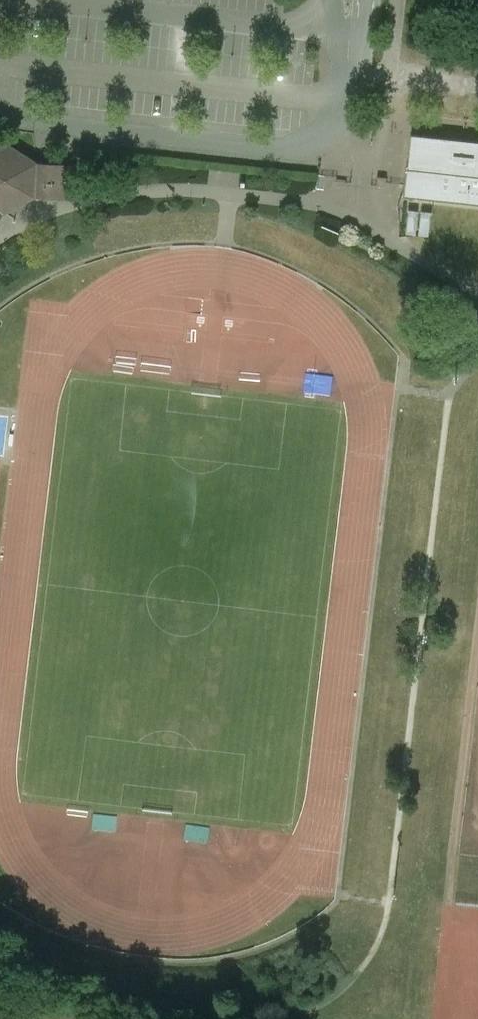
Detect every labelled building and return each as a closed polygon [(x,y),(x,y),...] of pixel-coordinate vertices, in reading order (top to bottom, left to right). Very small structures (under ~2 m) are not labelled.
[(410,135),(407,170),(406,170),(403,198),(477,206),(477,142),(410,135)] [(0,150),(0,209),(4,211),(32,196),(65,198),(66,166),(34,164),(7,146),(0,150)] [(333,395),(337,375),(311,371),(307,391),(333,395)]
